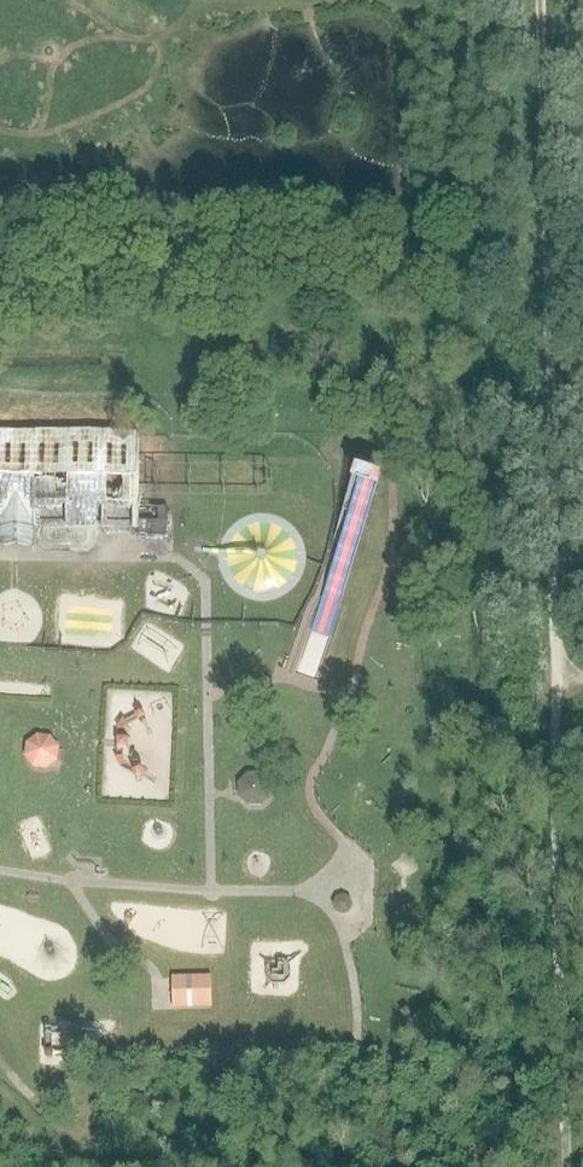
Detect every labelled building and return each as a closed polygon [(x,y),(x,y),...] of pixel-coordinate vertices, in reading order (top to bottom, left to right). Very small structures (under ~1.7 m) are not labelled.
[(12,527),(11,543),(48,544),(48,525),(156,527),(158,438),(139,438),(139,430),(0,427),(0,527),(12,527)] [(68,764),(67,732),(35,734),(37,766),(68,764)] [(248,788),(270,786),(268,771),(247,774),(248,788)] [(212,1008),(211,977),(173,977),(172,977),(172,999),(173,1010),(178,1010),(189,1010),(212,1009),(212,1008)] [(65,1023),(69,1035),(60,1038),(65,1054),(92,1047),(83,1018),(65,1023)]
